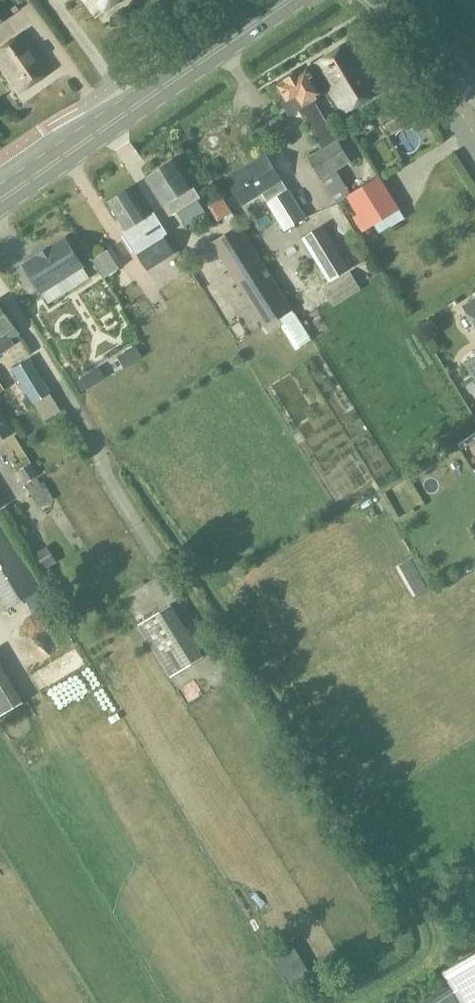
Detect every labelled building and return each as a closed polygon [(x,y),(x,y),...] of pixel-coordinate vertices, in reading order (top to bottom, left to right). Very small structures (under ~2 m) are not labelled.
[(15,14),(5,0),(0,0),(0,25),(15,14)] [(97,17),(121,0),(85,0),(97,17)] [(52,70),(24,31),(0,49),(0,64),(21,93),(52,70)] [(344,114),(380,93),(351,43),(314,64),(344,114)] [(291,114),(299,109),(323,150),(309,158),(322,180),(360,157),(346,135),(338,140),(314,100),(324,94),(308,68),(295,77),(292,73),(280,81),(282,84),(280,86),(288,101),(284,103),(291,114)] [(237,139),(248,123),(239,118),(229,134),(237,139)] [(282,180),(267,156),(228,180),(243,205),(262,193),(285,230),(307,217),(290,190),(289,190),(282,180)] [(170,215),(200,197),(177,160),(147,179),(170,215)] [(401,210),(381,177),(348,197),(359,215),(354,218),(364,233),(401,210)] [(155,213),(152,214),(147,218),(130,191),(111,202),(128,230),(122,233),(136,255),(138,254),(148,272),(177,254),(166,236),(169,234),(155,213)] [(223,198),(209,207),(219,222),(233,213),(223,198)] [(323,225),(303,238),(330,282),(351,269),(323,225)] [(212,244),(265,329),(294,311),(302,322),(357,288),(351,278),(346,281),(344,279),(303,304),(274,257),(264,263),(241,226),(212,244)] [(66,239),(24,266),(41,294),(84,267),(66,239)] [(125,266),(113,248),(93,260),(105,278),(125,266)] [(464,307),(474,324),(474,300),(464,307)] [(12,340),(20,334),(0,305),(0,356),(16,345),(12,340)] [(119,357),(126,368),(142,357),(136,347),(119,357)] [(465,365),(474,380),(474,358),(465,365)] [(53,394),(32,359),(14,369),(45,420),(61,411),(51,395),(53,394)] [(99,368),(82,379),(88,390),(105,379),(99,368)] [(0,410),(0,443),(15,433),(0,410)] [(39,479),(27,486),(41,509),(55,500),(44,483),(42,484),(39,479)] [(7,614),(29,601),(31,606),(30,607),(43,628),(59,618),(41,588),(40,589),(0,524),(0,602),(7,614)] [(45,549),(33,556),(43,571),(54,564),(45,549)] [(205,658),(173,605),(140,625),(172,678),(205,658)] [(0,663),(0,718),(24,704),(0,663)] [(59,668),(41,677),(47,689),(65,681),(59,668)] [(273,954),(291,984),(310,972),(292,943),(273,954)] [(444,972),(454,989),(430,1002),(474,1002),(474,953),(444,972)]
